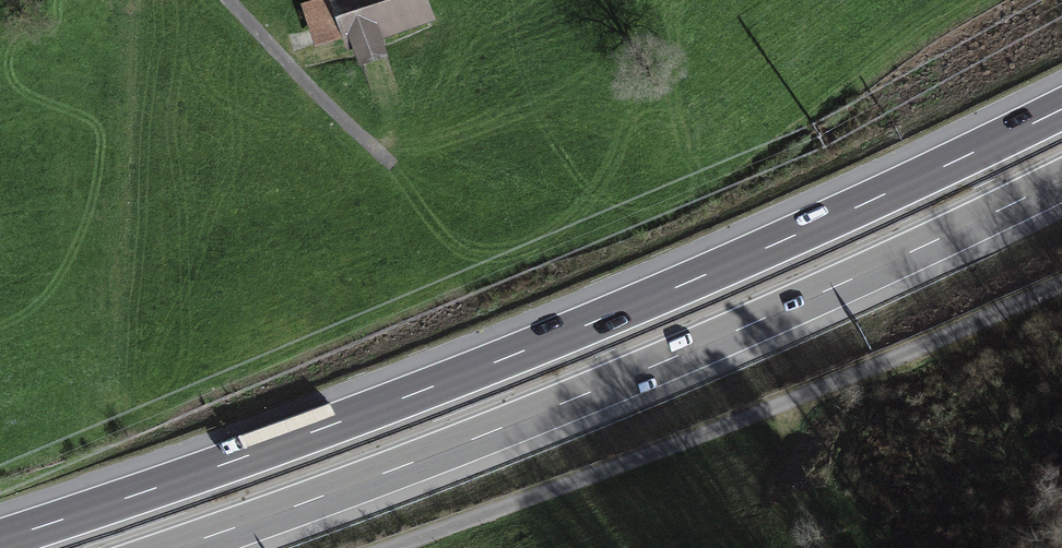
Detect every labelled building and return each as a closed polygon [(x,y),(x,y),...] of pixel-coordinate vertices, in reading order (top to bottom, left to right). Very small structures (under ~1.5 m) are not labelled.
[(333,2),(308,11),(321,52),(351,43),(361,72),(390,63),(384,46),(439,28),(430,0),(332,0),(333,2)]
